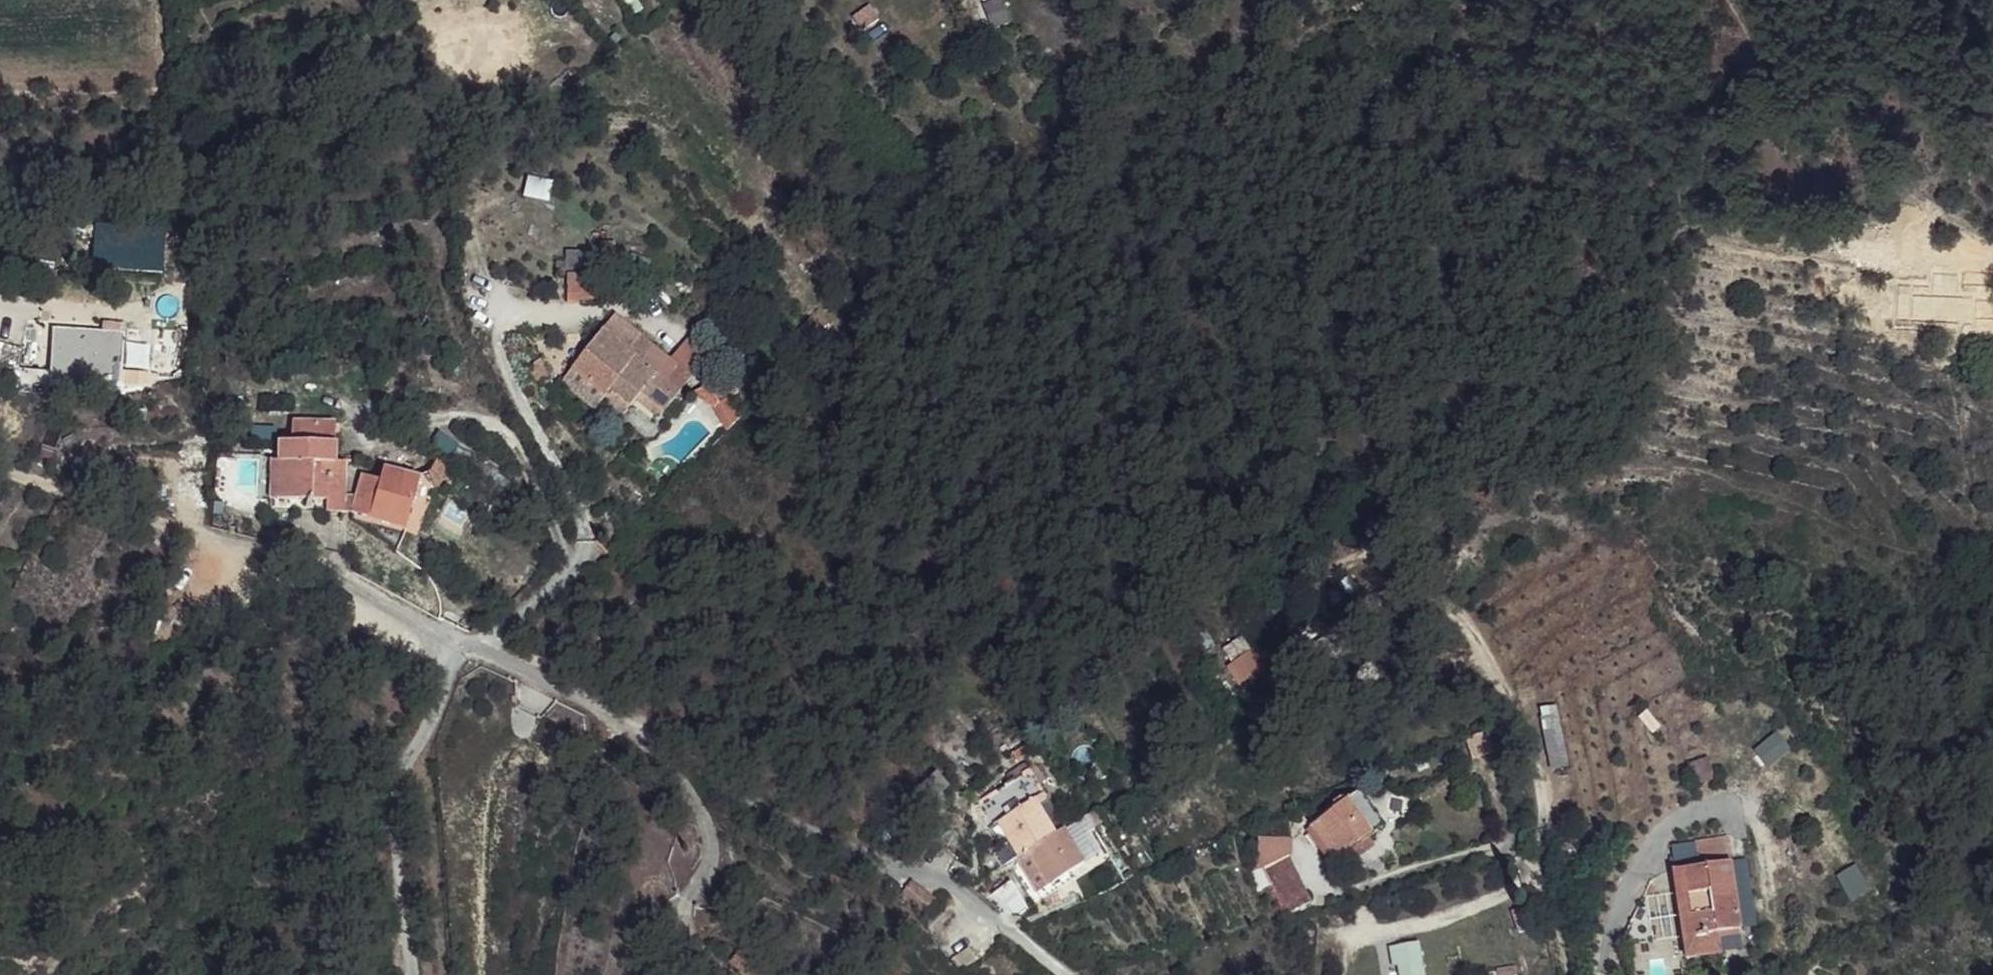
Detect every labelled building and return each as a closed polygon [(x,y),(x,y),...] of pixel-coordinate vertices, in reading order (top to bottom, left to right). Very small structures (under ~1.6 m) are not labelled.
[(590,289),(566,286),(563,313),(587,314),(590,289)] [(1979,298),(1975,335),(1992,336),(1992,300),(1979,298)] [(51,330),(51,389),(120,390),(120,330),(51,330)] [(619,348),(584,387),(632,426),(644,416),(664,431),(702,390),(660,356),(649,366),(619,348)] [(49,373),(21,366),(19,375),(47,383),(49,373)] [(328,509),(348,512),(350,494),(353,472),(327,469),(328,458),(343,459),(347,419),(305,415),(303,435),(278,432),(271,506),(280,508),(281,496),(327,501),(328,509)] [(361,496),(357,513),(410,525),(422,475),(385,467),(382,479),(365,475),(361,496)] [(348,512),(357,513),(361,496),(350,494),(348,512)] [(1236,646),(1224,671),(1259,688),(1272,663),(1236,646)] [(1542,721),(1551,767),(1566,764),(1557,718),(1542,721)] [(1464,737),(1470,766),(1492,761),(1486,733),(1464,737)] [(986,836),(978,845),(1047,801),(1042,796),(1030,803),(1012,781),(967,808),(986,836)] [(1047,801),(978,845),(1006,880),(1073,838),(1047,801)] [(1331,813),(1274,838),(1283,870),(1345,848),(1331,813)] [(1681,869),(1655,874),(1667,960),(1704,953),(1702,931),(1725,929),(1713,864),(1708,838),(1678,843),(1681,869)] [(895,862),(885,876),(908,892),(918,878),(895,862)] [(1418,941),(1390,946),(1395,974),(1425,974),(1418,941)]
